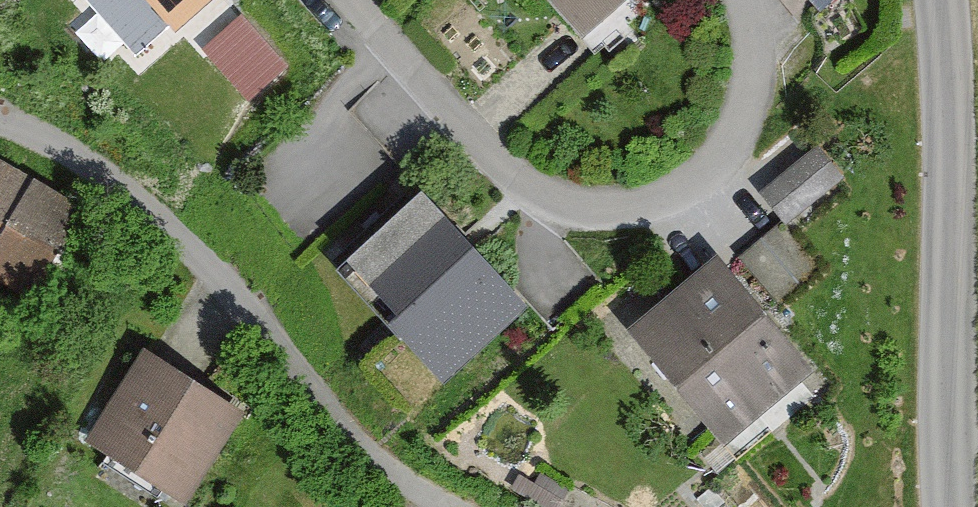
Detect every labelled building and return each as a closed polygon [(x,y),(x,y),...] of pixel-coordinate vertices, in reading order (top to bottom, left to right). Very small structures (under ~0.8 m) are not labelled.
[(169,36),(210,0),(138,0),(169,36)] [(587,39),(629,0),(549,0),(587,39)] [(765,181),(787,214),(847,175),(825,142),(765,181)] [(0,173),(0,289),(27,304),(82,205),(28,175),(22,185),(0,173)] [(516,313),(419,213),(347,283),(444,383),(516,313)] [(810,381),(718,267),(629,338),(722,452),(810,381)] [(141,357),(85,447),(184,506),(239,416),(141,357)]
